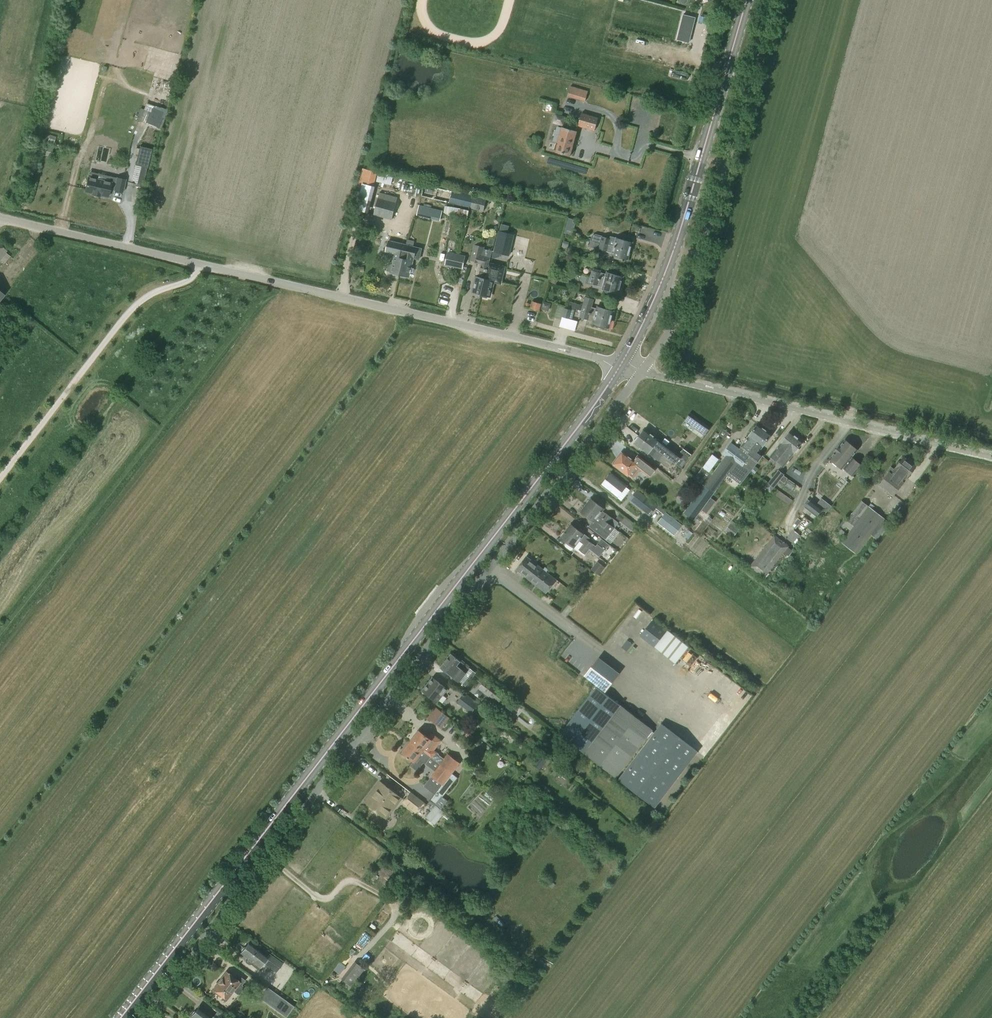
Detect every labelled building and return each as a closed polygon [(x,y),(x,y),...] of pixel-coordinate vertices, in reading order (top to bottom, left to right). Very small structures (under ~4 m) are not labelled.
[(570,86),(567,97),(585,102),(588,91),(570,86)] [(598,118),(581,113),(578,125),(578,126),(594,130),(598,118)] [(558,144),(556,144),(555,149),(557,150),(556,152),(570,156),(577,131),(576,131),(562,127),(558,142),(559,143),(558,144)] [(140,146),(135,165),(141,167),(136,186),(142,188),(147,168),(148,168),(152,149),(140,146)] [(4,185),(7,173),(8,174),(10,167),(8,167),(10,159),(0,157),(0,184),(4,185)] [(368,213),(375,186),(373,186),(377,172),(363,168),(358,186),(362,187),(356,209),(368,213)] [(391,185),(393,175),(378,171),(376,181),(391,185)] [(116,183),(88,177),(84,192),(92,193),(92,194),(99,196),(100,195),(107,197),(110,188),(114,189),(114,190),(122,192),(125,180),(117,178),(116,183)] [(471,207),(474,196),(424,184),(421,196),(447,202),(445,212),(452,217),(468,220),(471,207)] [(392,219),(397,198),(380,193),(374,215),(392,219)] [(484,210),(485,206),(486,199),(474,196),(471,207),(484,210)] [(441,220),(443,211),(419,206),(417,214),(441,220)] [(566,226),(564,233),(571,235),(573,228),(566,226)] [(494,251),(507,255),(512,235),(499,232),(494,251)] [(610,238),(602,236),(596,235),(596,236),(593,236),(592,240),(600,243),(600,244),(630,251),(632,242),(627,240),(627,239),(620,237),(619,238),(616,237),(616,238),(610,237),(610,238)] [(400,274),(399,275),(401,275),(401,277),(406,278),(407,277),(412,258),(419,259),(421,249),(413,247),(413,246),(415,241),(407,239),(406,245),(400,274)] [(597,249),(599,243),(590,240),(589,246),(597,249)] [(406,245),(390,241),(387,251),(392,252),(388,270),(389,271),(390,270),(391,270),(392,272),(393,272),(394,274),(397,274),(398,273),(400,274),(406,245)] [(484,247),(475,244),(471,261),(478,262),(475,275),(477,277),(473,293),(480,295),(489,264),(490,259),(485,257),(481,256),(484,247)] [(627,260),(630,251),(600,244),(599,249),(613,253),(612,255),(615,256),(614,258),(622,260),(622,258),(627,260)] [(465,256),(447,252),(444,265),(462,269),(465,256)] [(489,264),(480,295),(489,297),(492,282),(500,284),(504,268),(489,264)] [(606,275),(600,273),(601,272),(593,270),(591,277),(620,284),(623,276),(607,272),(606,275)] [(582,282),(589,284),(590,277),(584,275),(582,282)] [(620,284),(591,277),(589,283),(597,285),(597,284),(604,286),(603,290),(605,290),(604,292),(612,294),(613,293),(617,294),(620,284)] [(548,310),(550,303),(543,301),(541,308),(548,310)] [(539,310),(541,304),(533,302),(532,308),(539,310)] [(570,302),(568,307),(580,310),(581,305),(570,302)] [(591,307),(583,304),(580,312),(610,320),(613,310),(598,306),(597,309),(591,308),(591,307)] [(575,330),(577,321),(572,319),(574,310),(558,305),(555,317),(561,318),(560,326),(575,330)] [(610,320),(580,312),(579,317),(588,320),(588,319),(593,321),(593,324),(595,325),(595,326),(603,328),(603,327),(608,328),(610,320)] [(705,434),(709,429),(689,415),(685,421),(705,434)] [(747,453),(765,429),(763,427),(762,426),(760,424),(759,424),(758,423),(748,436),(749,436),(741,445),(742,445),(740,448),(732,442),(724,454),(726,455),(704,485),(714,493),(728,474),(736,462),(740,465),(743,461),(748,454),(747,453)] [(765,429),(747,453),(748,454),(743,461),(740,465),(736,462),(728,474),(742,484),(751,471),(755,466),(763,455),(758,452),(772,434),(770,433),(770,431),(768,430),(767,430),(765,429)] [(654,448),(672,462),(682,469),(692,455),(683,448),(679,455),(669,448),(669,449),(658,441),(659,440),(645,430),(644,431),(642,431),(640,434),(640,436),(639,437),(654,448)] [(780,444),(770,457),(776,462),(787,449),(797,437),(790,432),(780,444)] [(668,468),(672,462),(654,448),(639,437),(638,438),(637,438),(635,440),(635,442),(634,443),(648,453),(648,452),(668,468)] [(783,467),(798,448),(803,442),(797,437),(787,449),(776,462),(783,467)] [(835,452),(829,459),(841,469),(842,468),(852,476),(861,465),(852,458),(851,458),(857,450),(844,440),(838,448),(838,447),(835,451),(835,452)] [(630,459),(623,454),(619,459),(617,459),(615,461),(615,463),(614,465),(628,476),(629,475),(633,479),(641,469),(648,475),(650,474),(651,475),(655,470),(636,456),(633,460),(631,459),(630,459)] [(915,467),(903,458),(894,470),(897,473),(894,477),(888,473),(879,485),(893,495),(902,483),(901,482),(904,478),(905,479),(915,467)] [(779,470),(768,483),(774,487),(784,475),(779,470)] [(625,486),(627,485),(611,473),(601,485),(621,501),(630,490),(625,486)] [(694,520),(714,493),(704,485),(684,512),(694,520)] [(649,515),(657,506),(638,490),(630,500),(649,515)] [(619,522),(603,510),(604,508),(591,498),(585,505),(614,528),(619,522)] [(808,507),(820,518),(825,512),(813,501),(808,507)] [(845,537),(842,542),(856,553),(871,534),(877,539),(890,523),(883,518),(869,506),(862,501),(847,520),(838,531),(845,537)] [(588,526),(592,529),(605,539),(609,534),(614,528),(585,505),(580,512),(592,521),(588,526)] [(665,512),(657,522),(674,535),(682,525),(665,512)] [(732,520),(725,530),(734,536),(741,527),(732,520)] [(590,549),(589,549),(591,551),(595,546),(589,540),(590,538),(583,533),(584,531),(579,527),(578,529),(571,524),(566,531),(590,549)] [(590,549),(566,531),(560,538),(584,556),(589,549),(590,549)] [(788,546),(775,535),(750,566),(764,577),(788,546)] [(516,570),(531,581),(541,568),(526,556),(516,570)] [(543,569),(541,568),(531,581),(546,593),(556,579),(546,572),(548,569),(545,567),(543,569)] [(639,635),(654,647),(675,663),(688,647),(667,630),(653,619),(639,635)] [(626,651),(632,644),(627,640),(622,647),(626,651)] [(451,654),(440,667),(459,681),(469,668),(451,654)] [(433,677),(423,691),(437,702),(447,689),(433,677)] [(597,687),(560,734),(616,777),(652,730),(597,687)] [(464,693),(457,702),(472,713),(478,704),(464,693)] [(428,717),(437,725),(445,714),(435,707),(428,717)] [(661,724),(655,732),(618,779),(655,807),(697,751),(661,724)] [(413,736),(414,737),(411,741),(431,757),(441,765),(452,773),(452,772),(459,762),(448,754),(444,759),(434,752),(435,751),(433,750),(441,740),(431,733),(428,737),(419,730),(418,731),(417,730),(413,736)] [(425,764),(431,757),(411,741),(407,746),(406,745),(402,751),(403,752),(402,752),(403,753),(402,754),(407,758),(407,757),(409,758),(414,761),(410,766),(417,771),(423,762),(425,764)] [(540,753),(532,763),(540,769),(548,759),(540,753)] [(437,770),(432,776),(442,785),(452,773),(441,765),(437,770)] [(376,790),(366,803),(381,814),(387,806),(392,810),(401,797),(381,782),(375,789),(376,790)] [(497,783),(492,790),(496,794),(501,787),(497,783)] [(415,812),(423,802),(411,792),(403,802),(415,812)] [(436,793),(431,800),(437,804),(442,797),(436,793)] [(432,809),(436,804),(430,800),(426,804),(432,809)] [(437,804),(426,815),(435,823),(445,812),(437,804)] [(241,950),(241,952),(240,953),(246,958),(245,959),(245,962),(249,965),(251,964),(258,970),(263,963),(276,972),(282,963),(269,954),(267,956),(249,942),(245,947),(244,947),(241,950)] [(355,962),(342,978),(352,986),(364,969),(355,962)] [(243,986),(242,985),(242,984),(226,972),(219,982),(216,983),(214,985),(214,988),(213,989),(213,990),(212,991),(219,996),(220,995),(226,1000),(233,991),(237,994),(239,994),(243,989),(243,986)] [(267,986),(261,995),(278,1008),(285,999),(267,986)] [(192,1016),(191,1017),(192,1017),(226,1017),(217,1011),(213,1017),(199,1006),(195,1011),(194,1011),(192,1014),(192,1016)]
